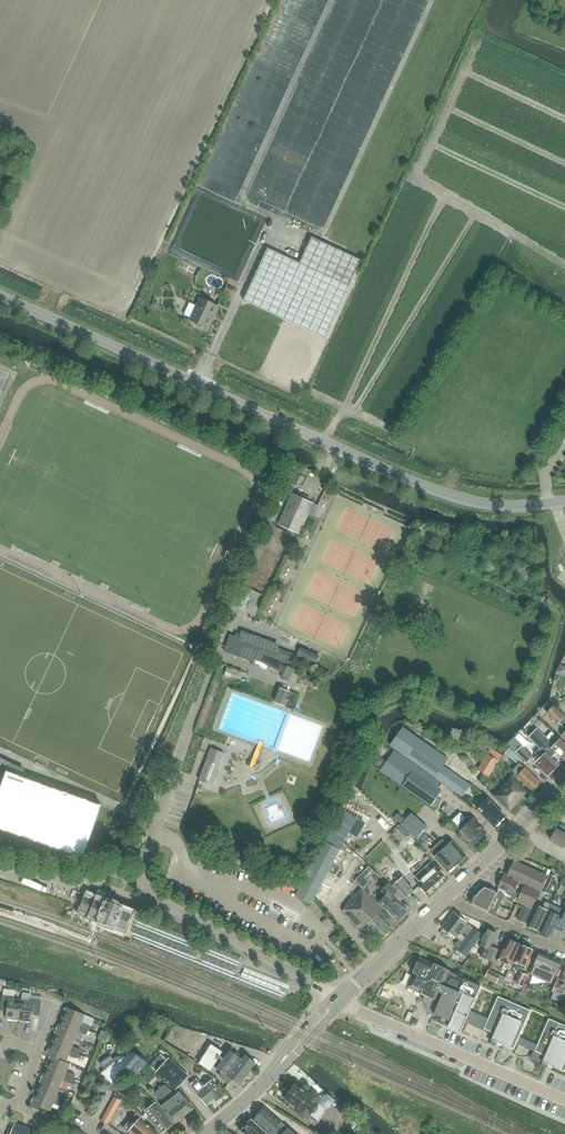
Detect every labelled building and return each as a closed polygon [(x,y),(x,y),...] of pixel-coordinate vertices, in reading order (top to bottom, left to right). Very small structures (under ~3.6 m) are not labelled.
[(278,79),(290,84),(294,75),(273,64),(269,70),(280,75),(278,79)] [(12,158),(16,163),(21,159),(17,154),(12,158)] [(243,300),(325,338),(361,260),(312,237),(300,263),(268,248),(243,300)] [(277,250),(281,244),(274,240),(270,246),(277,250)] [(203,326),(207,328),(217,306),(200,298),(190,320),(195,322),(195,325),(200,327),(203,326)] [(290,470),(286,478),(297,483),(301,474),(290,470)] [(293,494),(279,525),(299,535),(314,504),(308,501),(310,498),(300,493),(298,496),(293,494)] [(247,634),(246,637),(237,633),(236,637),(230,635),(225,647),(224,651),(254,662),(255,660),(261,662),(264,655),(290,665),(294,655),(273,647),(274,644),(247,634)] [(296,658),(314,666),(319,656),(301,647),(296,658)] [(262,663),(284,674),(281,678),(294,684),(300,673),(288,666),(287,668),(265,657),(262,663)] [(225,675),(236,679),(239,671),(228,667),(225,675)] [(290,692),(279,688),(274,702),(285,706),(290,692)] [(564,716),(553,706),(547,712),(564,731),(564,717),(564,716)] [(456,792),(464,780),(443,766),(448,759),(403,727),(390,745),(456,792)] [(529,737),(540,748),(542,751),(543,749),(552,757),(555,754),(556,753),(564,760),(564,758),(564,744),(552,732),(546,738),(537,729),(533,733),(529,737)] [(516,740),(512,745),(516,750),(521,745),(516,740)] [(250,765),(255,766),(260,745),(256,744),(250,765)] [(517,764),(521,758),(526,763),(534,756),(522,745),(516,753),(510,747),(505,753),(517,764)] [(540,748),(535,754),(539,758),(535,763),(548,776),(559,765),(552,757),(543,749),(542,751),(540,748)] [(442,791),(439,789),(443,783),(395,749),(381,770),(432,806),(437,798),(442,791)] [(223,754),(211,750),(200,778),(213,782),(223,754)] [(463,757),(467,769),(473,767),(469,755),(463,757)] [(245,756),(236,757),(236,766),(245,766),(245,756)] [(479,770),(490,777),(498,762),(487,756),(479,770)] [(513,770),(519,776),(532,789),(540,781),(527,768),(526,769),(520,763),(513,770)] [(19,836),(16,844),(49,855),(52,848),(83,859),(102,805),(7,771),(6,774),(0,771),(0,829),(19,836)] [(511,811),(529,792),(512,776),(494,796),(511,811)] [(505,817),(492,803),(491,804),(487,799),(477,809),(482,813),(481,813),(494,827),(505,817)] [(343,804),(341,809),(362,819),(361,820),(363,821),(366,815),(343,804)] [(356,837),(364,823),(343,812),(341,811),(324,841),(340,849),(349,833),(356,837)] [(418,839),(428,828),(411,813),(401,825),(410,832),(418,839)] [(460,813),(452,820),(458,826),(457,826),(460,829),(459,830),(473,845),(486,833),(478,825),(479,824),(474,817),(471,820),(468,817),(466,819),(460,813)] [(550,839),(564,848),(564,832),(557,828),(550,839)] [(133,843),(140,846),(144,836),(137,833),(133,843)] [(442,840),(437,845),(456,865),(466,856),(452,840),(447,845),(442,840)] [(324,841),(295,895),(312,904),(340,849),(324,841)] [(431,850),(436,855),(434,857),(448,872),(456,865),(437,845),(431,850)] [(425,893),(445,874),(433,861),(415,878),(419,883),(418,885),(425,893)] [(504,875),(498,887),(499,888),(507,892),(506,893),(511,896),(510,898),(532,908),(547,876),(514,861),(507,876),(504,875)] [(370,882),(365,878),(362,874),(355,881),(363,889),(370,882)] [(557,878),(551,875),(542,892),(549,895),(557,878)] [(408,898),(416,891),(404,877),(399,881),(396,884),(408,898)] [(389,885),(381,893),(385,897),(379,903),(398,920),(407,910),(392,897),(397,892),(389,885)] [(495,916),(504,896),(498,893),(485,886),(478,892),(477,895),(475,894),(472,897),(470,899),(471,904),(488,913),(495,916)] [(367,924),(382,939),(395,925),(380,911),(382,909),(362,890),(348,905),(350,906),(344,912),(362,929),(367,924)] [(110,925),(111,924),(125,929),(131,913),(121,909),(122,908),(107,902),(106,903),(97,899),(96,901),(87,897),(81,910),(90,914),(90,915),(99,919),(99,920),(110,925)] [(528,926),(539,931),(552,905),(545,902),(543,906),(541,907),(538,905),(528,926)] [(551,937),(555,929),(564,934),(564,907),(564,910),(553,905),(540,932),(551,937)] [(517,919),(525,923),(531,909),(523,906),(517,919)] [(454,913),(445,927),(457,935),(461,930),(467,935),(457,949),(467,956),(483,934),(454,913)] [(493,962),(499,950),(493,947),(499,935),(487,930),(480,946),(484,948),(480,957),(493,962)] [(336,935),(332,939),(336,943),(340,939),(336,935)] [(506,964),(504,967),(510,970),(521,945),(510,940),(506,948),(503,946),(497,960),(506,964)] [(440,945),(437,952),(444,955),(447,948),(440,945)] [(533,950),(521,945),(509,971),(516,974),(519,968),(524,970),(533,950)] [(534,965),(531,972),(530,975),(531,975),(532,973),(551,981),(550,984),(551,984),(552,982),(555,975),(556,975),(561,963),(539,953),(534,965)] [(409,986),(421,992),(421,994),(428,996),(427,999),(431,1011),(434,1013),(434,1014),(442,1018),(441,1021),(462,1030),(466,1021),(468,1015),(470,1010),(481,986),(449,971),(442,968),(442,967),(434,963),(433,965),(419,959),(414,970),(413,973),(414,974),(409,986)] [(560,979),(558,978),(556,982),(553,991),(564,995),(564,969),(560,979)] [(501,975),(488,970),(484,978),(497,984),(501,975)] [(520,972),(514,983),(523,987),(527,975),(520,972)] [(6,1018),(20,1020),(23,1001),(14,999),(15,997),(3,995),(0,1010),(8,1012),(6,1018)] [(503,1045),(514,1050),(516,1044),(519,1037),(531,1011),(498,996),(489,1018),(470,1010),(468,1015),(466,1021),(495,1034),(490,1043),(496,1046),(498,1042),(503,1045)] [(30,1002),(23,1001),(20,1020),(33,1023),(34,1016),(40,1016),(42,1001),(30,999),(30,1002)] [(67,1008),(62,1020),(89,1031),(91,1026),(82,1023),(85,1015),(67,1008)] [(537,1045),(519,1037),(516,1044),(546,1056),(541,1066),(547,1068),(548,1065),(564,1072),(564,1071),(564,1026),(549,1019),(537,1045)] [(62,1020),(57,1031),(75,1039),(78,1032),(87,1035),(89,1031),(62,1020)] [(57,1031),(52,1043),(79,1054),(81,1049),(73,1046),(75,1039),(57,1031)] [(47,1055),(51,1056),(65,1062),(68,1055),(77,1059),(79,1054),(52,1043),(47,1055)] [(211,1045),(200,1062),(201,1065),(210,1071),(222,1052),(211,1045)] [(215,1067),(222,1073),(221,1075),(218,1078),(222,1082),(224,1080),(229,1084),(232,1080),(234,1081),(240,1085),(256,1064),(243,1055),(241,1057),(238,1054),(236,1053),(235,1052),(234,1051),(231,1051),(231,1052),(228,1050),(215,1067)] [(126,1055),(117,1057),(114,1058),(113,1059),(111,1062),(112,1065),(104,1071),(100,1073),(100,1074),(102,1073),(111,1083),(112,1084),(120,1073),(124,1075),(127,1068),(136,1076),(148,1062),(138,1053),(135,1056),(132,1053),(131,1052),(126,1055)] [(51,1056),(46,1068),(72,1079),(74,1074),(66,1071),(69,1064),(65,1062),(51,1056)] [(156,1073),(175,1090),(186,1077),(186,1073),(169,1058),(168,1059),(167,1060),(156,1072),(156,1073)] [(46,1068),(41,1080),(59,1087),(62,1080),(70,1083),(72,1079),(46,1068)] [(154,1075),(149,1070),(142,1078),(147,1083),(154,1075)] [(218,1101),(224,1096),(211,1081),(206,1085),(203,1083),(202,1084),(199,1080),(198,1081),(196,1079),(190,1084),(196,1091),(195,1092),(206,1105),(215,1098),(218,1101)] [(59,1087),(41,1080),(36,1091),(63,1102),(65,1098),(56,1094),(59,1087)] [(303,1118),(309,1118),(309,1117),(318,1124),(335,1099),(327,1093),(321,1101),(320,1097),(315,1093),(309,1094),(308,1094),(294,1084),(284,1098),(298,1108),(297,1109),(298,1114),(303,1118)] [(175,1122),(193,1109),(180,1092),(176,1095),(172,1090),(166,1085),(155,1094),(160,1099),(162,1098),(166,1102),(163,1106),(175,1122)] [(63,1102),(36,1091),(31,1104),(49,1111),(53,1103),(61,1107),(63,1102)] [(115,1096),(102,1120),(109,1123),(122,1100),(115,1096)] [(172,1124),(156,1103),(153,1100),(143,1108),(146,1113),(149,1116),(162,1132),(172,1124)] [(133,1110),(136,1113),(142,1118),(145,1115),(138,1106),(133,1110)] [(265,1108),(264,1109),(263,1108),(254,1119),(270,1133),(294,1133),(265,1108)] [(132,1118),(137,1122),(129,1131),(132,1133),(156,1133),(158,1132),(145,1121),(145,1120),(142,1118),(136,1113),(132,1118)] [(243,1133),(270,1133),(254,1119),(253,1119),(252,1120),(251,1119),(240,1132),(243,1133)] [(22,1125),(15,1122),(10,1133),(32,1133),(34,1130),(22,1125)]
